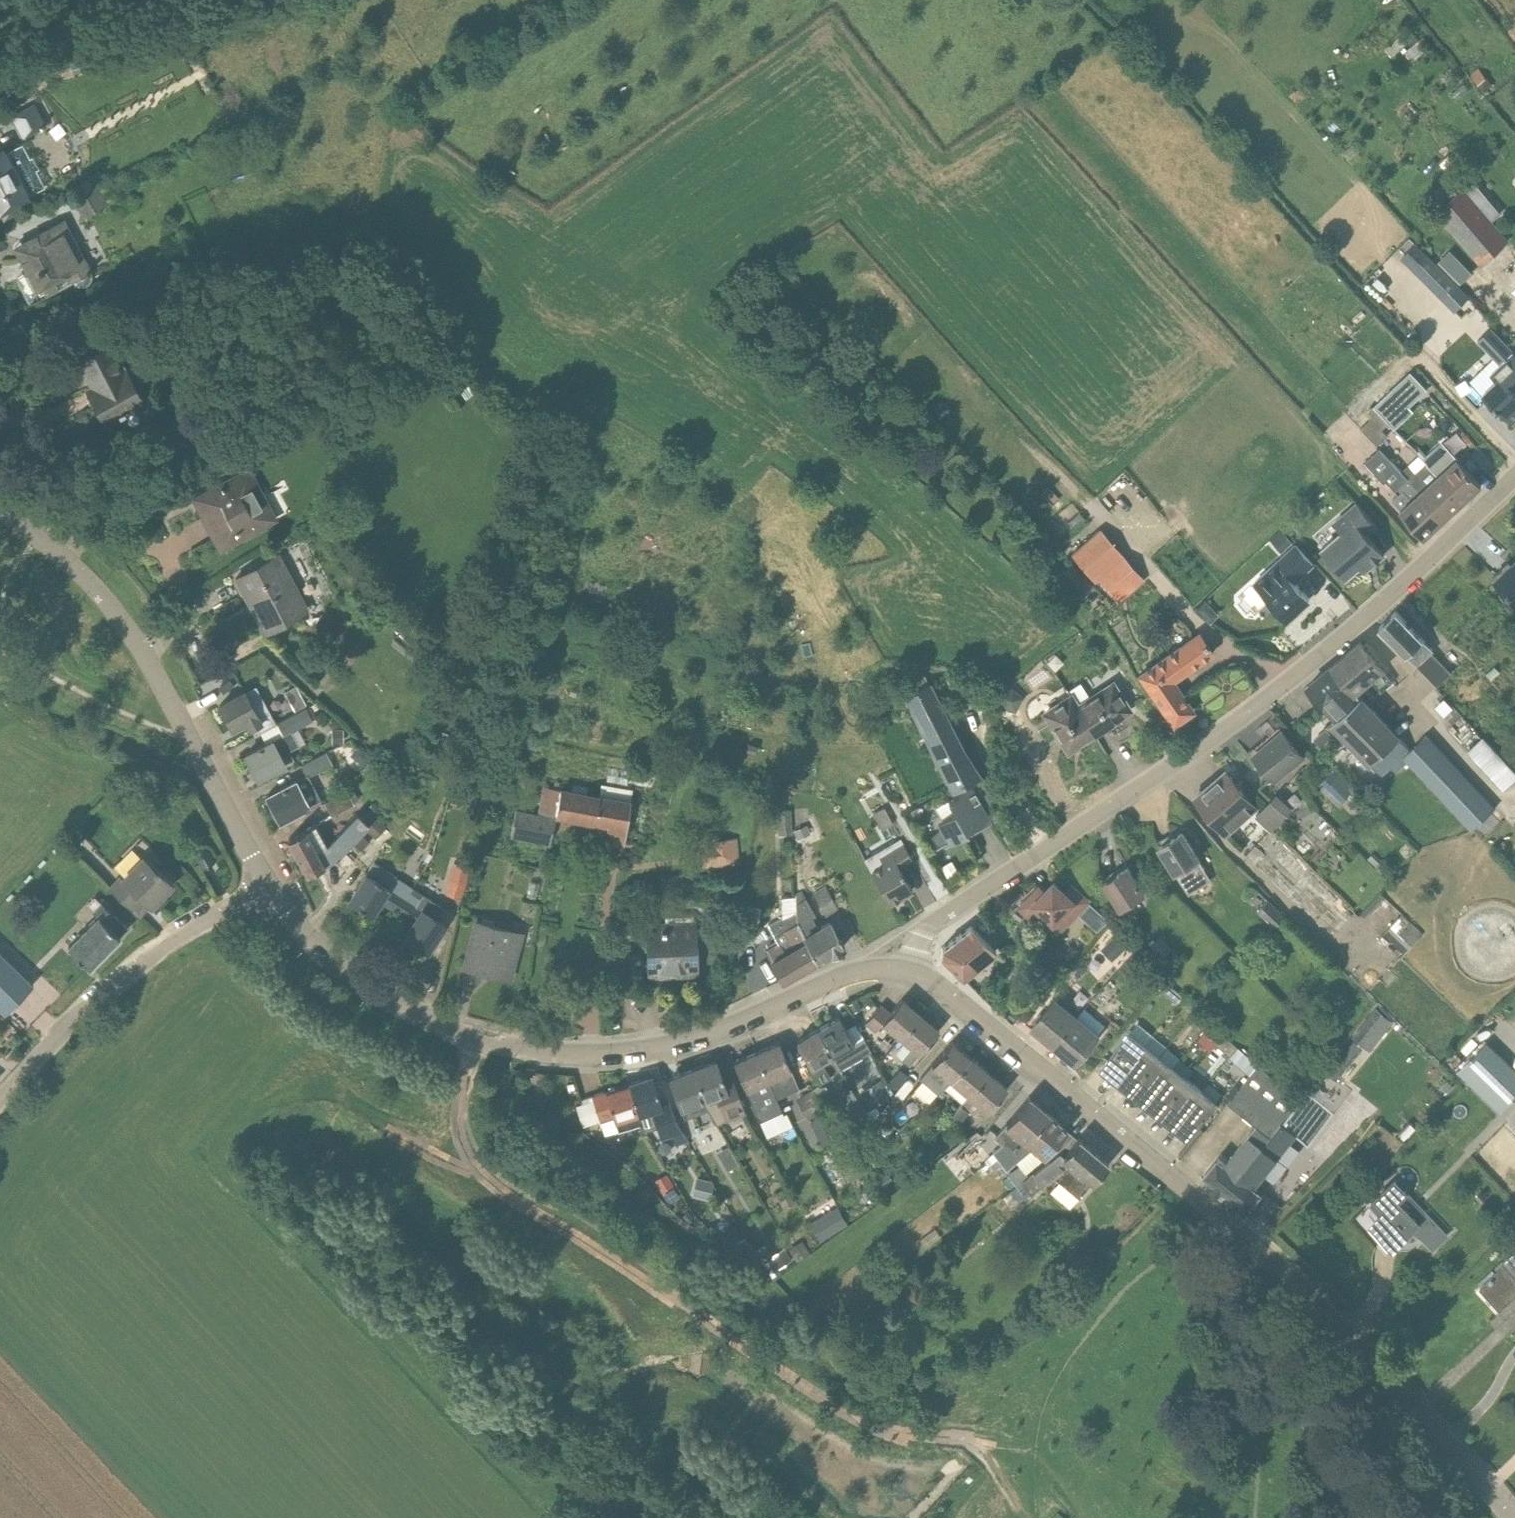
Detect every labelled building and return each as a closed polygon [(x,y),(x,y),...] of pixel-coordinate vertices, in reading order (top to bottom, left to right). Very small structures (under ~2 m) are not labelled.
[(1478,84),(1486,77),(1478,68),(1470,76),(1478,84)] [(12,115),(23,137),(46,125),(34,104),(12,115)] [(1334,119),(1328,125),(1337,134),(1343,128),(1334,119)] [(82,131),(67,139),(71,148),(86,140),(82,131)] [(3,222),(17,214),(13,206),(30,197),(29,196),(45,187),(36,170),(38,168),(33,157),(30,158),(22,144),(7,152),(5,148),(0,150),(0,215),(3,222)] [(1508,240),(1493,222),(1466,191),(1453,177),(1437,192),(1446,202),(1436,212),(1483,267),(1508,240)] [(93,187),(89,178),(73,186),(77,195),(93,187)] [(1466,191),(1493,222),(1501,214),(1475,183),(1466,191)] [(82,216),(107,204),(97,186),(74,198),(82,216)] [(92,276),(92,273),(66,219),(15,246),(28,271),(15,278),(30,305),(46,296),(74,282),(76,285),(79,287),(83,287),(88,286),(90,283),(92,279),(92,276)] [(1414,270),(1417,267),(1446,296),(1456,286),(1415,245),(1402,258),(1414,270)] [(1450,250),(1438,261),(1461,283),(1472,272),(1450,250)] [(234,251),(219,254),(221,262),(236,259),(234,251)] [(1469,298),(1456,286),(1443,299),(1456,311),(1469,298)] [(124,413),(142,404),(108,336),(94,344),(76,353),(94,387),(90,390),(106,422),(124,413)] [(1500,408),(1513,422),(1514,420),(1514,353),(1514,352),(1499,365),(1491,374),(1497,380),(1482,393),(1498,410),(1500,408)] [(1402,397),(1420,380),(1413,372),(1394,388),(1402,397)] [(1406,400),(1402,397),(1394,388),(1374,407),(1385,419),(1406,400)] [(1389,423),(1385,419),(1374,407),(1369,411),(1374,416),(1362,428),(1377,446),(1387,436),(1382,430),(1389,423)] [(1468,470),(1457,456),(1446,444),(1429,459),(1426,462),(1463,502),(1482,484),(1468,470)] [(1402,471),(1391,459),(1380,447),(1365,461),(1376,473),(1385,483),(1387,481),(1399,493),(1393,499),(1401,508),(1412,521),(1426,536),(1445,518),(1402,471)] [(1463,502),(1426,462),(1420,455),(1402,471),(1445,518),(1463,502)] [(224,547),(277,519),(251,468),(197,496),(224,547)] [(1322,548),(1334,562),(1347,577),(1361,565),(1366,570),(1384,555),(1367,535),(1377,526),(1357,502),(1342,515),(1335,522),(1342,530),(1322,548)] [(130,518),(117,505),(110,513),(123,526),(130,518)] [(1281,529),(1269,539),(1281,553),(1293,543),(1281,529)] [(1314,564),(1306,555),(1296,544),(1269,569),(1279,579),(1264,593),(1271,601),(1288,619),(1310,599),(1294,582),(1314,564)] [(1096,576),(1119,601),(1145,580),(1121,553),(1096,576)] [(267,630),(308,608),(280,554),(254,568),(236,578),(250,604),(253,602),(267,630)] [(1056,576),(1078,599),(1092,586),(1070,563),(1056,576)] [(1494,577),(1497,581),(1496,582),(1510,596),(1514,600),(1514,563),(1511,568),(1507,564),(1494,577)] [(604,602),(590,599),(587,611),(600,614),(604,602)] [(1203,599),(1194,608),(1207,624),(1217,615),(1203,599)] [(1434,651),(1410,625),(1397,610),(1380,625),(1407,655),(1408,654),(1438,688),(1452,673),(1433,652),(1434,651)] [(1199,633),(1139,674),(1173,723),(1192,710),(1172,681),(1212,653),(1199,633)] [(1393,682),(1374,658),(1361,642),(1333,665),(1357,693),(1372,681),(1381,692),(1393,682)] [(1356,694),(1357,693),(1333,665),(1309,685),(1337,719),(1337,720),(1360,699),(1356,694)] [(1500,672),(1494,666),(1486,674),(1491,680),(1500,672)] [(979,773),(978,771),(930,684),(927,686),(905,697),(953,788),(979,773)] [(1111,684),(1079,705),(1071,695),(1045,714),(1068,749),(1129,710),(1118,693),(1111,684)] [(232,729),(246,721),(251,730),(263,723),(246,691),(220,705),(232,729)] [(1409,763),(1403,757),(1411,749),(1400,737),(1402,735),(1364,695),(1360,699),(1337,720),(1332,723),(1370,765),(1372,763),(1384,776),(1393,768),(1397,773),(1409,763)] [(306,706),(301,697),(289,703),(294,712),(306,706)] [(291,732),(312,720),(305,707),(277,723),(284,735),(290,731),(291,732)] [(1507,722),(1512,728),(1514,725),(1514,720),(1512,717),(1507,722)] [(1306,759),(1292,743),(1279,728),(1251,751),(1278,784),(1306,759)] [(343,729),(331,729),(331,743),(343,743),(343,729)] [(276,769),(287,764),(294,760),(289,750),(299,745),(291,732),(290,731),(284,735),(274,740),(263,745),(246,755),(258,778),(276,769)] [(1428,734),(1411,749),(1403,757),(1409,763),(1472,830),(1497,807),(1428,734)] [(1467,752),(1501,790),(1514,778),(1514,769),(1490,742),(1485,735),(1467,752)] [(361,746),(346,756),(355,770),(370,760),(361,746)] [(302,764),(308,776),(332,764),(326,751),(302,764)] [(1320,785),(1340,804),(1356,789),(1335,769),(1320,785)] [(1258,809),(1239,786),(1227,771),(1196,796),(1209,812),(1228,834),(1258,809)] [(988,815),(983,807),(995,800),(990,792),(983,779),(948,800),(950,803),(931,835),(937,846),(936,847),(936,848),(949,841),(950,843),(968,832),(966,828),(988,815)] [(298,812),(311,805),(297,780),(267,796),(281,822),(298,812)] [(538,809),(595,821),(610,824),(607,839),(625,843),(629,823),(632,804),(628,803),(631,790),(602,784),(599,796),(561,787),(560,790),(542,785),(538,809)] [(466,792),(453,789),(450,805),(463,808),(466,792)] [(326,802),(332,816),(354,804),(347,791),(326,802)] [(1276,833),(1291,817),(1275,800),(1259,816),(1270,828),(1276,833)] [(361,808),(357,813),(369,825),(374,820),(365,812),(364,811),(361,808)] [(882,808),(874,812),(882,825),(890,821),(882,808)] [(550,842),(556,819),(516,810),(511,833),(550,842)] [(777,810),(778,834),(792,834),(791,810),(777,810)] [(363,830),(369,825),(357,813),(329,843),(326,844),(315,824),(306,829),(289,838),(308,874),(335,859),(350,844),(359,835),(363,830)] [(374,820),(369,825),(363,830),(374,840),(385,828),(375,819),(374,820)] [(806,826),(806,825),(793,830),(798,843),(811,837),(809,833),(806,826)] [(1199,858),(1193,849),(1183,832),(1160,847),(1171,864),(1189,893),(1211,878),(1199,858)] [(713,840),(714,854),(698,856),(700,876),(740,872),(736,838),(713,840)] [(912,890),(902,873),(915,865),(899,838),(864,859),(889,903),(912,890)] [(196,859),(201,869),(216,862),(211,852),(204,848),(196,851),(196,859)] [(173,882),(159,868),(144,854),(121,877),(119,876),(108,886),(132,910),(143,899),(151,907),(160,898),(159,897),(173,882)] [(1371,854),(1367,858),(1376,867),(1380,862),(1371,854)] [(1381,862),(1380,862),(1376,867),(1375,867),(1381,873),(1387,867),(1381,862)] [(407,919),(422,894),(373,863),(360,883),(350,900),(372,915),(381,902),(407,919)] [(1145,893),(1139,884),(1129,867),(1105,882),(1121,909),(1145,893)] [(446,908),(458,912),(466,881),(453,878),(446,908)] [(1078,914),(1089,902),(1072,885),(1064,892),(1055,883),(1045,893),(1040,887),(1021,906),(1034,919),(1042,910),(1055,922),(1070,907),(1077,914),(1078,914)] [(724,893),(724,884),(715,884),(715,893),(724,893)] [(837,908),(825,887),(814,894),(826,914),(837,908)] [(819,926),(805,898),(802,890),(795,893),(797,910),(797,922),(818,961),(845,946),(835,928),(830,920),(819,926)] [(444,924),(435,917),(442,906),(422,894),(407,919),(414,923),(405,936),(427,951),(438,934),(444,924)] [(1258,911),(1275,927),(1285,916),(1268,899),(1258,911)] [(1099,934),(1110,923),(1089,902),(1078,914),(1099,934)] [(128,928),(114,914),(107,908),(99,916),(98,915),(68,946),(90,967),(128,928)] [(782,981),(818,961),(797,922),(797,910),(769,924),(777,942),(765,950),(782,981)] [(1422,935),(1403,914),(1383,933),(1403,954),(1422,935)] [(515,956),(522,932),(476,920),(470,947),(465,966),(484,972),(484,969),(510,976),(515,956)] [(696,953),(696,922),(696,920),(647,922),(648,952),(649,972),(677,971),(677,974),(697,973),(696,953)] [(941,956),(962,977),(995,952),(971,926),(942,948),(941,956)] [(1125,950),(1113,937),(1100,949),(1112,961),(1125,950)] [(1161,937),(1149,948),(1161,961),(1172,949),(1161,937)] [(19,971),(0,952),(0,1008),(6,1014),(33,985),(19,971)] [(1155,977),(1145,969),(1138,977),(1148,985),(1155,977)] [(1161,989),(1178,1003),(1183,996),(1167,982),(1161,989)] [(1056,1042),(1079,1015),(1057,996),(1047,1008),(1034,1024),(1056,1042)] [(900,1037),(920,1014),(902,998),(890,1013),(881,1005),(866,1023),(875,1030),(882,1022),(900,1037)] [(856,1000),(847,1004),(852,1012),(860,1008),(856,1000)] [(1389,1017),(1379,1009),(1355,1038),(1365,1046),(1389,1017)] [(909,1066),(939,1030),(920,1014),(900,1037),(912,1047),(901,1059),(909,1066)] [(1091,1045),(1100,1033),(1079,1015),(1056,1042),(1078,1060),(1091,1045)] [(862,1034),(852,1039),(839,1016),(818,1028),(833,1056),(847,1049),(854,1062),(872,1052),(862,1034)] [(1212,1024),(1198,1040),(1211,1051),(1218,1044),(1225,1035),(1212,1024)] [(818,1081),(840,1068),(833,1056),(818,1028),(797,1040),(818,1081)] [(1118,1077),(1145,1043),(1131,1031),(1117,1049),(1104,1065),(1118,1077)] [(1225,1035),(1218,1044),(1230,1055),(1238,1047),(1225,1035)] [(1335,1062),(1345,1070),(1365,1046),(1355,1038),(1335,1062)] [(951,1080),(971,1057),(952,1041),(932,1064),(951,1080)] [(788,1089),(797,1085),(779,1042),(757,1052),(769,1080),(782,1075),(788,1089)] [(1133,1088),(1160,1055),(1145,1043),(1118,1077),(1133,1088)] [(1514,1102),(1514,1071),(1487,1043),(1459,1071),(1503,1114),(1514,1102)] [(1238,1047),(1230,1055),(1251,1075),(1259,1066),(1238,1047)] [(769,1080),(757,1052),(734,1061),(742,1080),(746,1090),(759,1122),(782,1111),(769,1080)] [(1147,1100),(1174,1067),(1160,1055),(1133,1088),(1147,1100)] [(969,1096),(989,1072),(971,1057),(951,1080),(968,1095),(968,1096),(969,1096)] [(716,1061),(693,1069),(708,1110),(718,1125),(727,1119),(734,1116),(745,1112),(741,1102),(732,1076),(723,1080),(716,1061)] [(1264,1146),(1298,1103),(1259,1065),(1259,1066),(1251,1075),(1228,1102),(1258,1125),(1249,1136),(1264,1146)] [(1161,1112),(1188,1079),(1174,1067),(1147,1100),(1161,1112)] [(696,1114),(708,1110),(693,1069),(670,1078),(677,1096),(684,1118),(696,1114)] [(988,1112),(994,1104),(1007,1088),(989,1072),(969,1096),(968,1096),(951,1116),(958,1122),(968,1110),(971,1113),(979,1104),(988,1112)] [(660,1102),(658,1095),(652,1076),(629,1084),(641,1122),(646,1130),(658,1127),(662,1139),(672,1134),(676,1145),(688,1141),(676,1120),(668,1099),(660,1102)] [(1176,1124),(1203,1091),(1188,1079),(1161,1112),(1176,1124)] [(618,1129),(641,1122),(629,1084),(592,1095),(603,1131),(617,1126),(618,1129)] [(889,1098),(884,1087),(865,1098),(870,1108),(889,1098)] [(1203,1120),(1217,1103),(1203,1091),(1176,1124),(1190,1135),(1203,1120)] [(1310,1146),(1323,1129),(1335,1114),(1307,1091),(1298,1103),(1264,1146),(1223,1196),(1223,1197),(1243,1214),(1246,1210),(1261,1192),(1254,1186),(1296,1134),(1310,1146)] [(822,1111),(813,1094),(812,1093),(797,1100),(807,1119),(822,1111)] [(1026,1140),(1048,1113),(1029,1096),(1016,1112),(1005,1125),(1016,1134),(993,1151),(994,1152),(985,1159),(988,1164),(997,1158),(999,1160),(1026,1140)] [(855,1125),(867,1127),(871,1123),(859,1102),(846,1110),(855,1125)] [(1032,1148),(1044,1158),(1068,1129),(1048,1113),(1026,1140),(999,1160),(997,1158),(988,1164),(977,1173),(983,1181),(995,1171),(997,1173),(1000,1171),(1001,1173),(1006,1169),(1032,1148)] [(825,1114),(811,1121),(822,1145),(836,1139),(825,1114)] [(1409,1122),(1397,1134),(1405,1141),(1417,1130),(1409,1122)] [(1264,1146),(1249,1136),(1248,1135),(1225,1163),(1219,1158),(1206,1173),(1213,1179),(1209,1184),(1223,1196),(1264,1146)] [(1080,1199),(1108,1164),(1078,1138),(1062,1157),(1058,1153),(1033,1173),(1028,1176),(1011,1191),(1002,1198),(1006,1204),(1009,1207),(1015,1203),(1016,1205),(1054,1176),(1080,1199)] [(873,1141),(862,1152),(867,1157),(878,1146),(873,1141)] [(868,1159),(877,1167),(885,1159),(877,1150),(868,1159)] [(1006,1175),(1015,1186),(1027,1176),(1018,1165),(1006,1175)] [(886,1172),(874,1182),(881,1191),(893,1181),(886,1172)] [(655,1180),(663,1194),(674,1188),(666,1173),(655,1180)] [(1434,1247),(1448,1234),(1428,1212),(1420,1222),(1400,1201),(1409,1192),(1397,1180),(1386,1190),(1372,1204),(1382,1215),(1375,1222),(1396,1244),(1414,1227),(1434,1247)] [(787,1187),(775,1194),(784,1210),(796,1203),(787,1187)] [(862,1193),(867,1200),(871,1197),(866,1190),(862,1193)] [(1002,1198),(991,1206),(995,1212),(1006,1204),(1002,1198)] [(837,1231),(848,1225),(838,1207),(827,1214),(835,1228),(837,1231)] [(795,1263),(803,1258),(796,1246),(788,1250),(795,1263)] [(785,1248),(772,1257),(780,1268),(792,1260),(785,1248)] [(1502,1262),(1505,1265),(1480,1288),(1495,1303),(1514,1284),(1514,1249),(1502,1262)]
